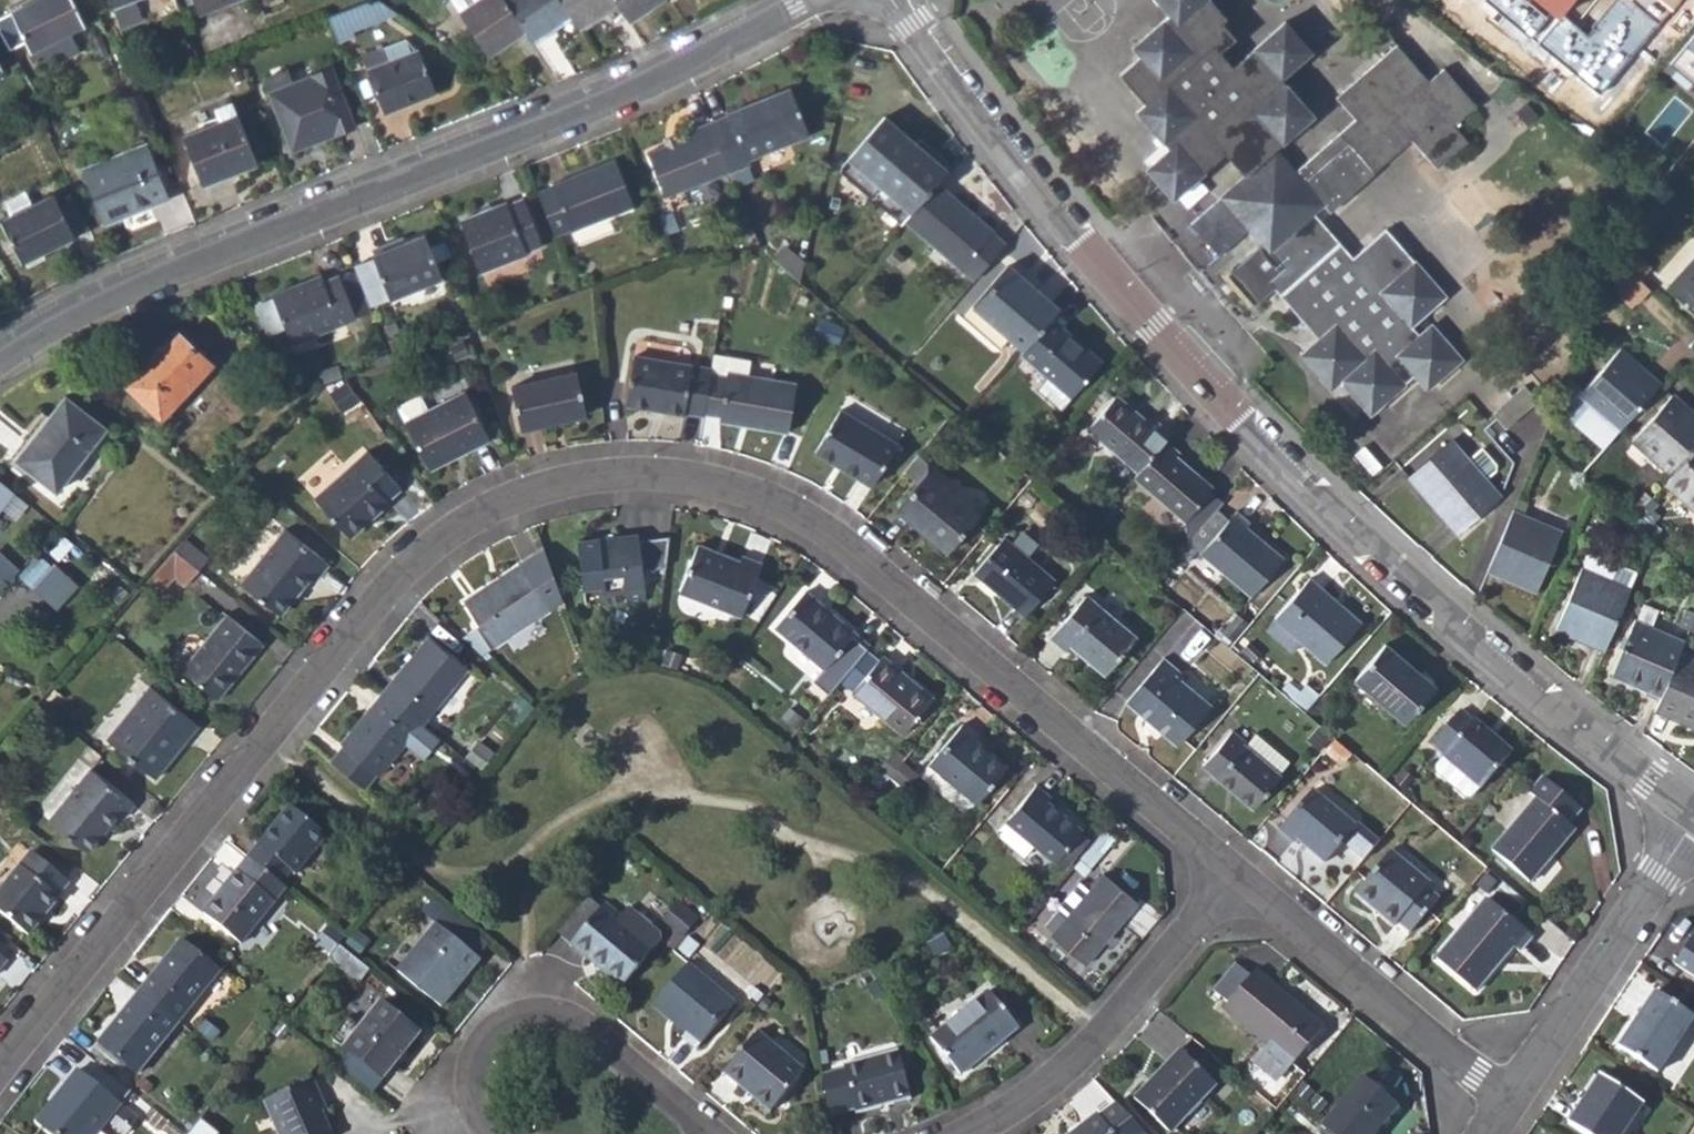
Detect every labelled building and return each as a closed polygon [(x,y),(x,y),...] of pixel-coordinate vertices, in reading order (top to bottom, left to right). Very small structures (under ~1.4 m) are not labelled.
[(34,52),(71,33),(85,26),(72,0),(39,0),(13,13),(34,52)] [(120,27),(143,19),(136,0),(111,0),(120,27)] [(152,19),(178,10),(175,0),(145,0),(152,19)] [(202,14),(236,0),(196,0),(202,14)] [(394,11),(379,0),(369,0),(327,17),(336,41),(351,35),(349,30),(394,11)] [(460,12),(478,0),(452,0),(460,12)] [(460,12),(487,55),(525,30),(506,0),(478,0),(460,12)] [(570,15),(560,0),(506,0),(525,30),(532,39),(570,15)] [(617,3),(615,0),(560,0),(570,15),(578,28),(617,3)] [(617,3),(630,21),(661,0),(615,0),(617,3)] [(1210,0),(1157,0),(1169,13),(1133,46),(1140,55),(1120,74),(1146,103),(1136,111),(1169,148),(1145,168),(1171,198),(1222,153),(1243,177),(1191,224),(1218,255),(1249,230),(1282,268),(1268,281),(1319,339),(1299,354),(1329,389),(1339,381),(1369,413),(1413,375),(1426,388),(1460,358),(1430,325),(1419,334),(1411,324),(1443,295),(1384,228),(1352,257),(1314,213),(1323,205),(1329,211),(1410,139),(1436,168),(1467,141),(1453,125),(1475,105),(1442,68),(1428,80),(1395,45),(1380,28),(1364,43),(1379,59),(1336,97),(1354,118),(1295,171),(1275,148),(1312,115),(1281,78),(1308,51),(1283,22),(1233,66),(1220,52),(1234,39),(1221,23),(1225,18),(1210,0)] [(34,52),(42,70),(81,53),(71,33),(34,52)] [(1669,63),(1692,82),(1693,80),(1693,33),(1669,63)] [(415,51),(405,40),(362,56),(384,113),(435,93),(418,50),(415,51)] [(265,81),(292,149),(352,126),(330,71),(293,84),(289,72),(265,81)] [(730,115),(711,124),(729,170),(748,163),(747,158),(809,133),(791,87),(730,113),(730,115)] [(219,122),(235,115),(230,103),(214,109),(219,122)] [(183,136),(202,185),(255,164),(236,115),(235,115),(219,122),(183,136)] [(850,158),(872,177),(912,212),(938,182),(949,171),(886,116),(850,158)] [(666,195),(729,170),(711,124),(710,121),(695,128),(697,133),(648,152),(666,195)] [(151,200),(165,195),(145,145),(84,168),(106,223),(152,204),(151,200)] [(554,186),(538,192),(555,234),(570,228),(572,230),(634,205),(616,158),(553,184),(554,186)] [(863,188),(903,223),(905,220),(912,212),(872,177),(863,188)] [(905,220),(962,269),(975,279),(1005,244),(993,234),(994,232),(938,182),(912,212),(905,220)] [(3,204),(10,217),(32,205),(25,191),(3,204)] [(52,195),(32,205),(10,217),(3,221),(23,262),(73,237),(52,195)] [(151,200),(152,204),(167,198),(165,195),(151,200)] [(460,220),(480,271),(526,254),(526,250),(542,244),(524,199),(509,203),(507,202),(460,220)] [(373,255),(374,258),(389,296),(390,299),(441,278),(425,234),(404,242),(374,254),(373,255)] [(372,248),(374,254),(404,242),(402,236),(372,248)] [(780,246),(777,261),(800,280),(806,251),(780,246)] [(356,270),(369,304),(389,296),(374,258),(355,265),(356,270)] [(1638,300),(1650,288),(1640,279),(1619,260),(1612,277),(1638,300)] [(1671,286),(1693,306),(1693,260),(1671,286)] [(973,305),(1023,349),(1053,315),(1060,306),(1010,263),(973,305)] [(340,277),(354,316),(371,309),(369,304),(356,270),(340,277)] [(340,277),(339,275),(323,280),(321,275),(273,293),(274,295),(260,300),(257,308),(265,329),(272,332),(286,327),(292,343),(355,318),(354,316),(340,277)] [(1103,358),(1053,315),(1023,349),(1020,353),(1047,377),(1071,396),(1103,358)] [(123,382),(162,418),(215,364),(176,327),(123,382)] [(1619,350),(1579,396),(1588,404),(1573,422),(1603,448),(1618,431),(1659,384),(1619,350)] [(684,411),(703,414),(703,412),(710,373),(711,368),(635,355),(626,404),(683,414),(684,411)] [(727,376),(710,373),(703,412),(720,415),(721,420),(788,432),(796,381),(729,370),(727,376)] [(511,386),(520,428),(585,416),(576,371),(511,386)] [(1037,388),(1061,408),(1071,396),(1047,377),(1037,388)] [(1583,390),(1569,377),(1556,407),(1573,422),(1588,404),(1579,396),(1583,390)] [(1523,385),(1491,413),(1505,429),(1537,401),(1523,385)] [(405,420),(430,467),(488,437),(464,390),(427,409),(405,420)] [(397,405),(405,420),(427,409),(419,394),(397,405)] [(1088,429),(1138,470),(1165,438),(1171,431),(1158,421),(1153,425),(1117,394),(1088,429)] [(1671,474),(1693,449),(1693,415),(1671,395),(1632,439),(1671,474)] [(16,459),(57,491),(106,428),(66,396),(16,459)] [(815,451),(872,485),(898,442),(841,407),(815,451)] [(1181,452),(1165,438),(1138,470),(1133,476),(1184,519),(1209,490),(1213,485),(1178,455),(1181,452)] [(1435,509),(1456,533),(1499,496),(1472,463),(1467,466),(1447,443),(1407,477),(1420,492),(1425,488),(1440,505),(1435,509)] [(1671,474),(1663,484),(1693,511),(1693,449),(1671,474)] [(314,496),(349,535),(388,501),(387,497),(399,486),(366,450),(314,496)] [(896,510),(947,553),(979,514),(929,471),(896,510)] [(0,481),(0,506),(12,491),(0,481)] [(1184,519),(1186,543),(1218,506),(1222,501),(1209,490),(1184,519)] [(1186,543),(1198,553),(1230,517),(1218,506),(1186,543)] [(1237,508),(1230,517),(1198,553),(1250,597),(1284,557),(1247,524),(1250,520),(1237,508)] [(1562,530),(1512,509),(1485,572),(1535,594),(1562,530)] [(242,583),(281,614),(310,577),(315,581),(328,564),(285,529),(242,583)] [(577,540),(584,589),(602,586),(603,594),(625,590),(626,600),(646,597),(642,568),(665,565),(669,534),(638,538),(638,532),(577,540)] [(974,573),(1025,615),(1055,579),(1005,536),(974,573)] [(16,572),(33,554),(19,541),(11,549),(16,554),(9,562),(0,555),(0,590),(16,572)] [(678,592),(740,616),(761,561),(741,554),(739,558),(697,542),(678,592)] [(187,585),(199,570),(174,549),(149,577),(164,590),(175,577),(187,585)] [(520,565),(547,606),(561,597),(544,550),(520,565)] [(52,566),(36,551),(33,554),(16,572),(32,587),(52,566)] [(1585,568),(1630,587),(1635,574),(1591,555),(1585,568)] [(57,609),(78,585),(54,563),(52,566),(32,587),(57,609)] [(465,603),(494,645),(549,609),(547,606),(520,565),(519,563),(499,576),(500,579),(465,603)] [(1555,628),(1604,649),(1630,587),(1585,568),(1580,566),(1555,628)] [(1360,620),(1309,577),(1265,629),(1286,647),(1295,636),(1325,661),(1360,620)] [(805,589),(774,625),(823,665),(811,679),(827,691),(865,645),(851,633),(853,630),(805,589)] [(1071,645),(1106,673),(1137,636),(1087,594),(1051,637),(1066,649),(1071,645)] [(1611,675),(1660,695),(1678,651),(1684,638),(1653,625),(1659,610),(1643,603),(1636,619),(1634,619),(1611,675)] [(1689,627),(1693,614),(1693,611),(1685,608),(1678,623),(1689,627)] [(181,669),(219,699),(265,643),(227,613),(181,669)] [(428,636),(382,691),(422,723),(467,668),(428,636)] [(1354,678),(1405,722),(1437,685),(1385,642),(1354,678)] [(1678,651),(1660,695),(1654,707),(1693,724),(1693,658),(1678,651)] [(852,690),(903,733),(932,698),(881,655),(852,690)] [(1125,701),(1177,743),(1211,703),(1175,672),(1178,668),(1163,656),(1125,701)] [(108,740),(156,778),(197,726),(150,688),(108,740)] [(379,775),(422,723),(382,691),(339,741),(379,775)] [(1479,786),(1481,787),(1513,749),(1475,717),(1473,719),(1460,708),(1431,742),(1443,753),(1443,755),(1479,786)] [(930,762),(976,800),(1006,764),(977,739),(978,735),(963,722),(930,762)] [(1282,773),(1279,770),(1249,744),(1244,740),(1246,738),(1234,727),(1202,764),(1254,807),(1282,773)] [(1249,744),(1279,770),(1291,758),(1259,732),(1249,744)] [(1342,762),(1351,751),(1334,737),(1325,748),(1342,762)] [(908,785),(920,771),(896,751),(884,765),(908,785)] [(1479,786),(1443,755),(1436,765),(1436,771),(1465,796),(1472,795),(1479,786)] [(50,820),(89,852),(118,817),(122,819),(134,804),(91,769),(50,820)] [(1492,849),(1529,880),(1573,829),(1567,823),(1580,808),(1542,776),(1529,792),(1535,797),(1492,849)] [(1035,843),(1055,860),(1057,858),(1080,830),(1082,828),(1050,801),(1051,797),(1036,785),(1007,819),(1035,843)] [(1311,791),(1279,829),(1292,841),(1296,839),(1324,863),(1342,841),(1362,858),(1376,842),(1355,824),(1353,827),(1311,791)] [(288,806),(248,856),(286,886),(296,875),(294,872),(325,835),(288,806)] [(1035,843),(1007,819),(997,830),(1026,854),(1035,843)] [(1080,830),(1057,858),(1065,865),(1088,838),(1080,830)] [(1390,851),(1355,892),(1394,924),(1398,919),(1410,929),(1437,898),(1426,888),(1428,882),(1390,851)] [(28,935),(58,898),(57,895),(67,882),(30,852),(0,888),(0,912),(28,935)] [(239,944),(286,886),(248,856),(201,913),(239,944)] [(1136,902),(1102,872),(1088,889),(1078,881),(1056,907),(1066,915),(1050,935),(1085,963),(1136,902)] [(559,929),(571,940),(599,906),(587,895),(559,929)] [(1436,956),(1475,988),(1512,945),(1518,949),(1530,935),(1486,897),(1436,956)] [(569,943),(622,986),(651,951),(616,921),(621,916),(603,902),(599,906),(569,943)] [(616,921),(651,951),(660,940),(659,930),(630,905),(621,916),(616,921)] [(667,921),(681,931),(691,919),(677,908),(667,921)] [(398,968),(442,1004),(478,958),(435,924),(398,968)] [(180,938),(139,990),(177,1020),(219,970),(180,938)] [(354,981),(366,967),(338,945),(327,959),(354,981)] [(681,1036),(694,1047),(734,1001),(687,960),(652,1003),(685,1032),(681,1036)] [(1226,1002),(1250,973),(1235,960),(1211,989),(1226,1002)] [(1226,1002),(1222,1007),(1269,1045),(1255,1061),(1276,1080),(1323,1024),(1255,967),(1250,973),(1226,1002)] [(135,1073),(177,1020),(139,990),(97,1043),(135,1073)] [(930,1036),(960,1074),(1017,1027),(987,990),(930,1036)] [(1616,1047),(1655,1072),(1692,1018),(1653,992),(1616,1047)] [(329,1037),(381,1079),(419,1031),(381,1000),(359,1027),(345,1017),(329,1037)] [(722,1070),(769,1109),(803,1070),(756,1031),(722,1070)] [(843,1066),(821,1072),(828,1114),(853,1107),(855,1110),(908,1095),(895,1048),(843,1063),(843,1066)] [(1134,1097),(1168,1132),(1214,1083),(1179,1049),(1134,1097)] [(52,1133),(95,1133),(119,1105),(76,1070),(36,1120),(52,1133)] [(1586,1133),(1618,1133),(1640,1101),(1598,1073),(1567,1121),(1586,1133)] [(1320,1123),(1324,1127),(1333,1133),(1373,1133),(1398,1105),(1361,1076),(1320,1123)] [(278,1133),(370,1133),(360,1109),(326,1123),(320,1110),(325,1108),(313,1079),(264,1101),(278,1133)] [(1116,1102),(1098,1114),(1096,1112),(1068,1133),(1145,1133),(1116,1102)] [(218,1133),(197,1117),(184,1133),(217,1133),(218,1133)]
